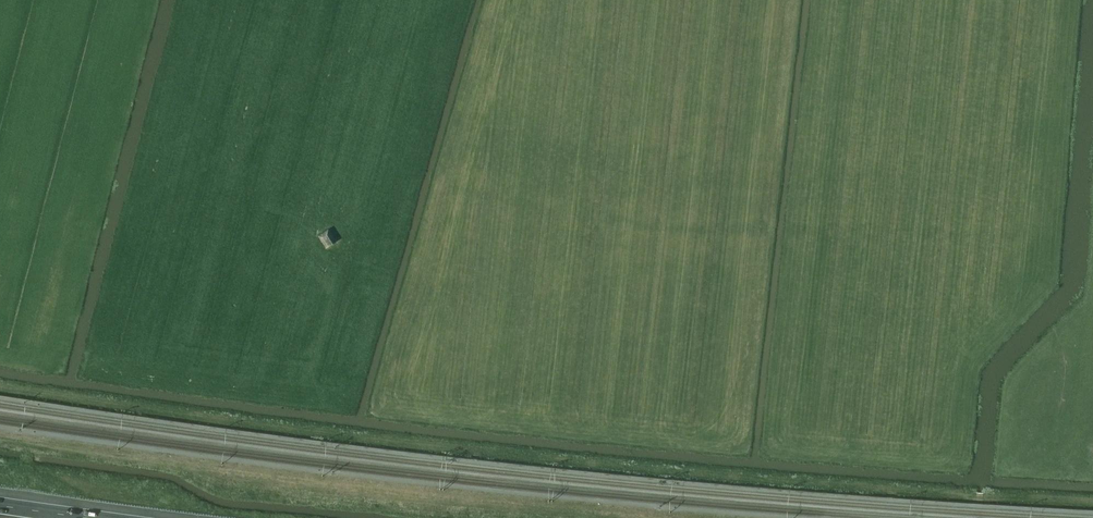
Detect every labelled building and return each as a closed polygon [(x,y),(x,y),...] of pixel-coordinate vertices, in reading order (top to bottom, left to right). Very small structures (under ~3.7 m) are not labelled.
[(329,226),(319,232),(329,248),(338,242),(329,226)]
